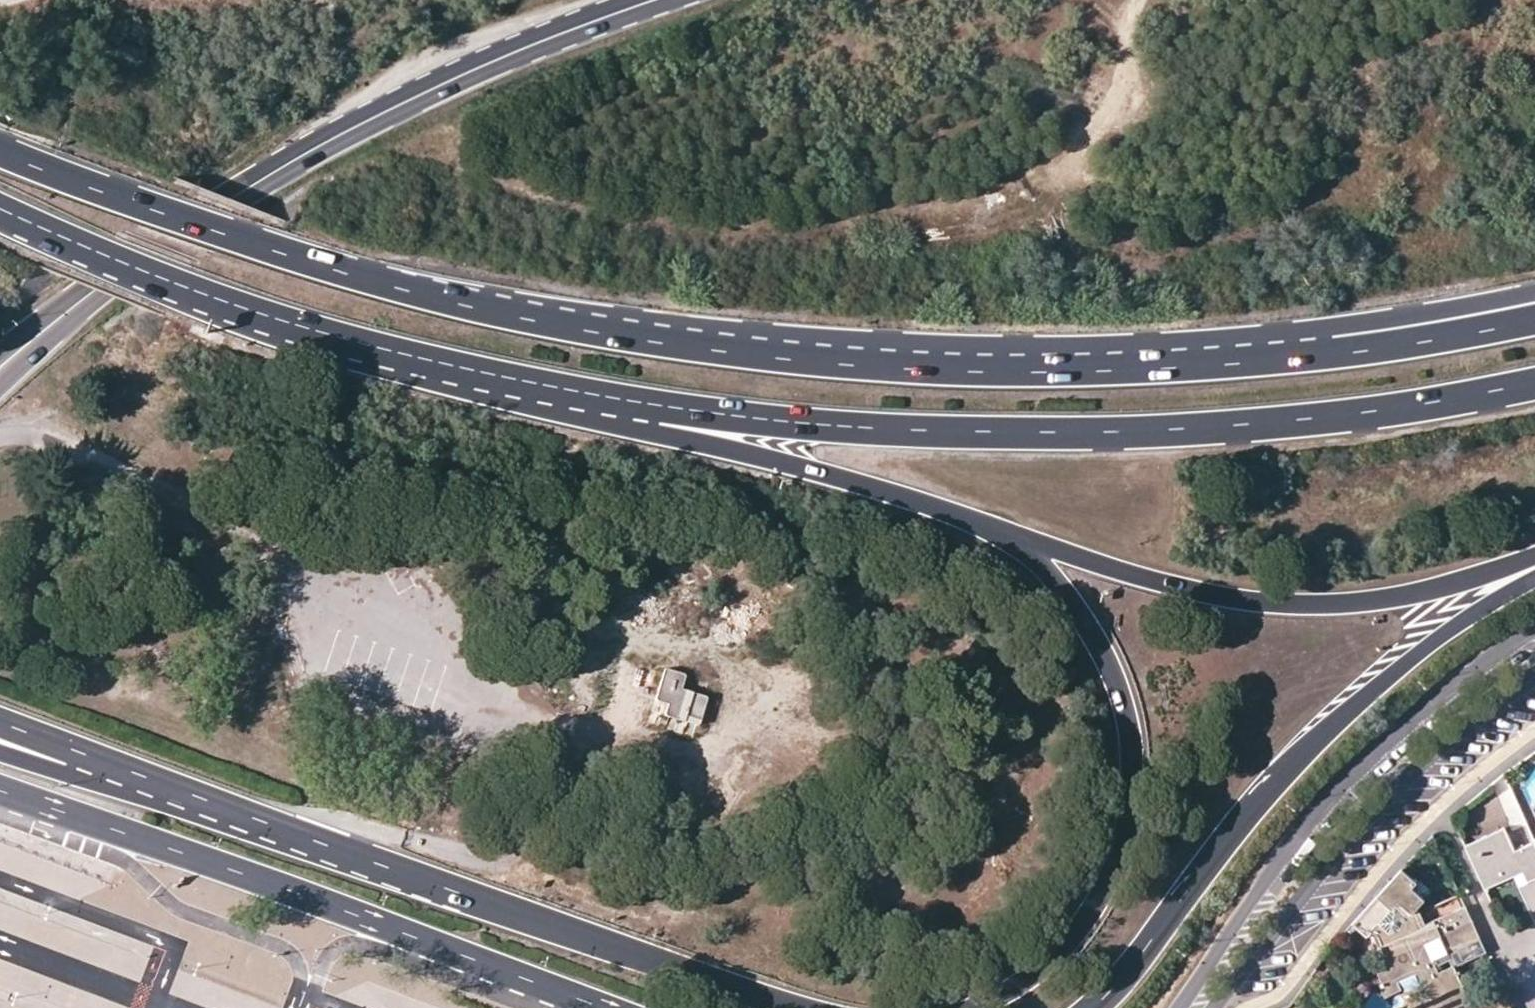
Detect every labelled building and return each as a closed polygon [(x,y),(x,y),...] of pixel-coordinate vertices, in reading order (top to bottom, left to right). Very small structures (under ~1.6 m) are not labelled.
[(11,844),(15,829),(0,825),(0,841),(11,844)] [(1484,888),(1521,871),(1526,882),(1529,881),(1534,893),(1534,843),(1534,841),(1513,850),(1502,827),(1464,845),(1484,888)] [(1410,886),(1414,881),(1400,869),(1352,924),(1366,936),(1372,936),(1383,962),(1424,944),(1439,937),(1470,922),(1463,906),(1424,923),(1416,907),(1423,898),(1410,886)] [(1534,922),(1534,893),(1529,881),(1526,882),(1518,886),(1534,922)] [(1439,937),(1445,952),(1477,938),(1470,922),(1439,937)] [(1477,938),(1445,952),(1452,966),(1484,952),(1477,938)] [(1412,1007),(1471,1007),(1452,966),(1439,972),(1424,944),(1383,962),(1374,966),(1380,980),(1377,981),(1384,997),(1400,989),(1397,982),(1417,973),(1427,994),(1409,1002),(1412,1007)] [(18,979),(0,971),(0,997),(9,1001),(18,979)] [(1503,995),(1476,1007),(1509,1007),(1503,995)]
